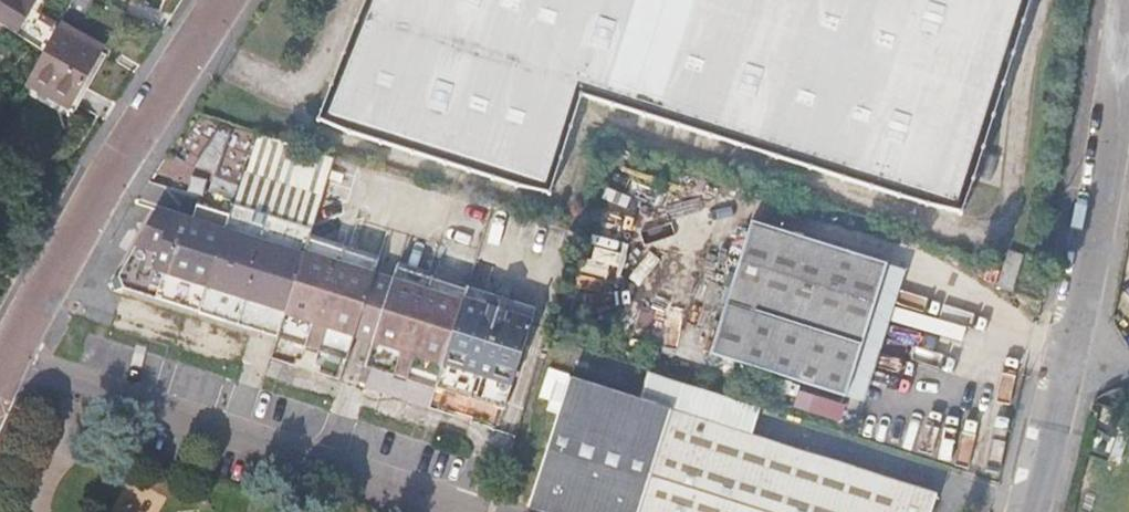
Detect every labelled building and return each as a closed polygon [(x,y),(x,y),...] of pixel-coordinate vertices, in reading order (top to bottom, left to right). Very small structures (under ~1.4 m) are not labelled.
[(19,35),(22,31),(17,28),(35,0),(0,0),(0,24),(6,27),(19,35)] [(320,121),(543,189),(574,89),(955,213),(1022,0),(367,0),(320,121)] [(100,55),(56,31),(45,51),(29,79),(34,82),(32,86),(71,107),(100,55)] [(304,188),(315,155),(260,137),(249,169),(304,188)] [(134,295),(199,315),(231,217),(196,206),(191,220),(154,208),(128,281),(134,293),(134,295)] [(312,233),(234,207),(231,217),(199,315),(278,340),(309,242),(312,233)] [(845,401),(887,269),(751,226),(709,358),(845,401)] [(350,338),(369,274),(372,263),(309,242),(278,340),(342,360),(350,338)] [(1002,276),(1015,281),(1021,258),(1007,254),(1002,276)] [(366,366),(436,390),(466,293),(396,270),(393,282),(373,346),(366,366)] [(364,343),(384,279),(369,274),(350,338),(364,343)] [(997,292),(1011,296),(1015,281),(1002,276),(997,292)] [(393,282),(384,279),(364,343),(373,346),(393,282)] [(126,296),(134,293),(128,281),(121,284),(126,296)] [(466,293),(436,390),(506,412),(536,311),(468,289),(466,293)] [(643,406),(748,439),(755,413),(651,380),(643,406)] [(748,439),(643,406),(567,381),(525,508),(537,511),(930,511),(935,497),(748,439)] [(843,422),(849,404),(801,387),(794,406),(843,422)]
